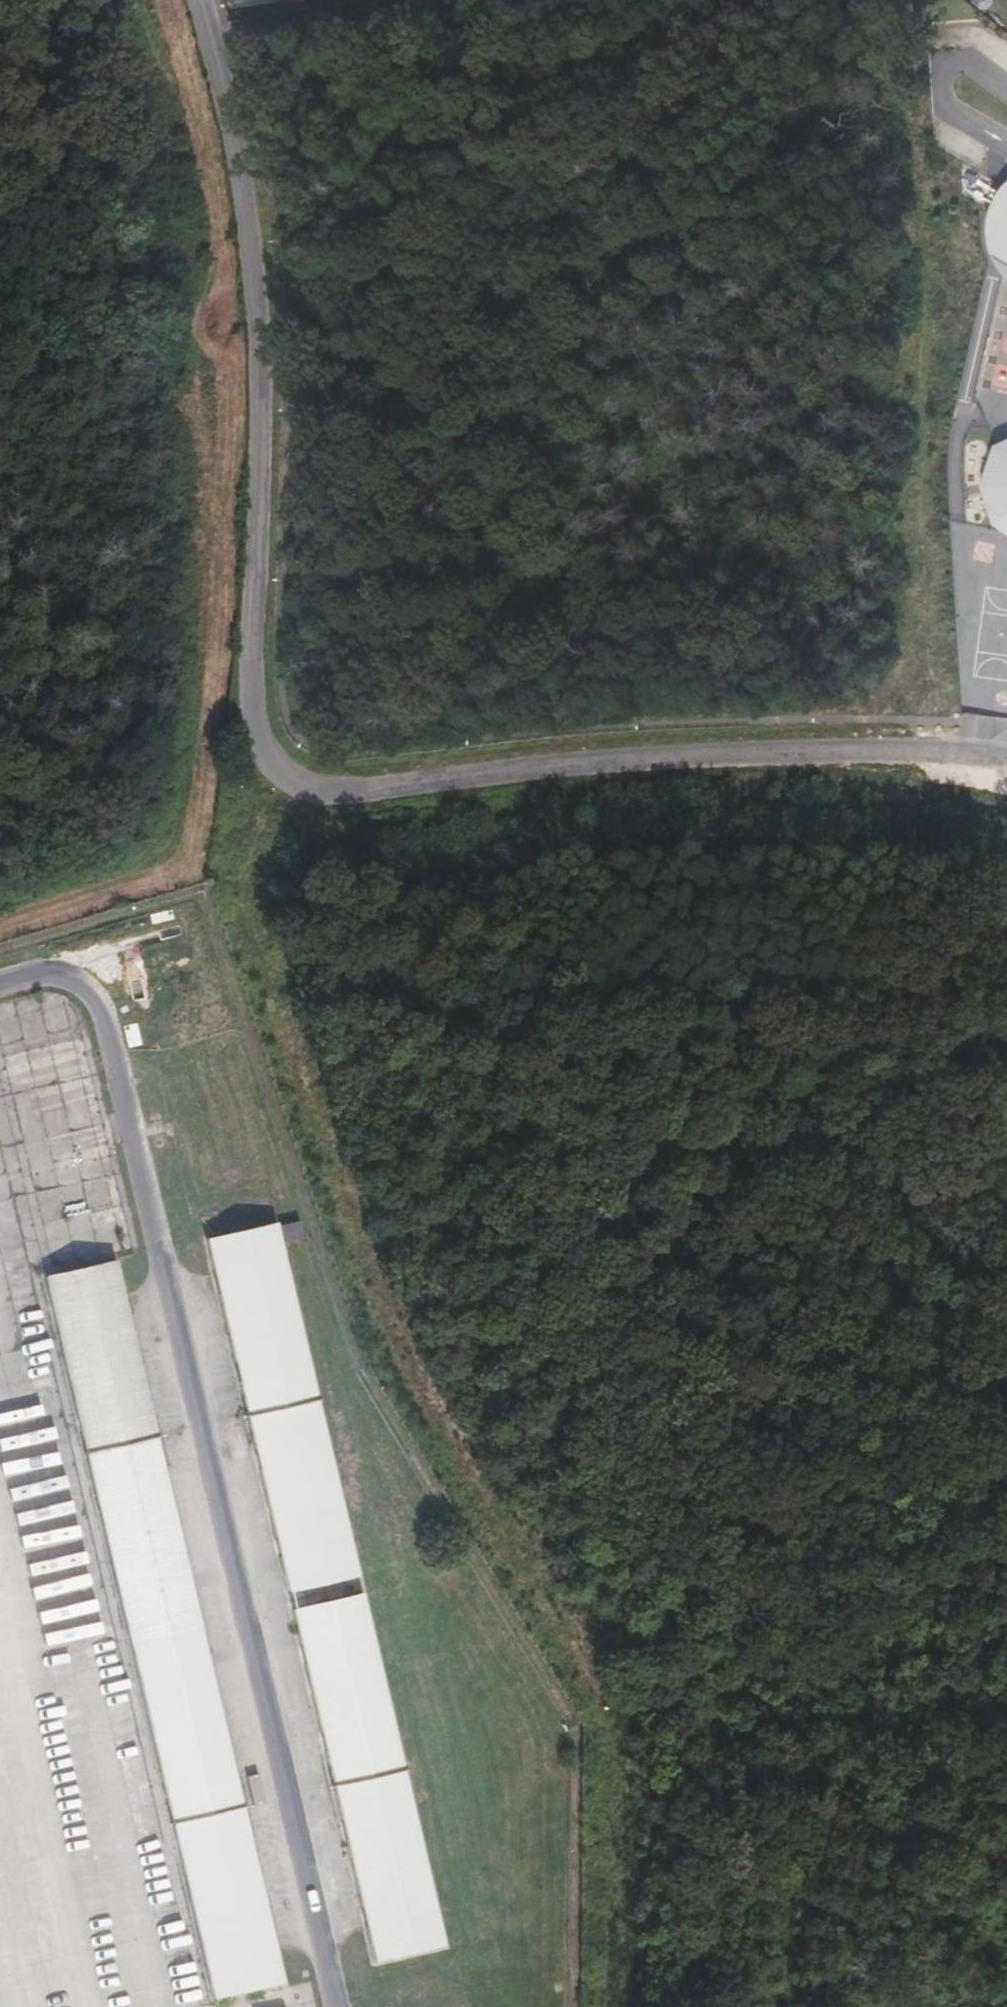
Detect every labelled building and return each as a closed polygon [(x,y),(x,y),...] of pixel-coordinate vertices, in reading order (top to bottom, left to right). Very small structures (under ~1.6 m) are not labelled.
[(1004,270),(1000,265),(997,259),(993,249),(991,241),(991,235),(990,225),(992,217),(994,210),(996,204),(1000,197),(1002,193),(1006,187),(1006,184),(999,193),(995,201),(993,204),(991,210),(990,217),(989,224),(988,232),(989,241),(991,249),(993,255),(997,264),(1002,271),(1006,276),(1006,273),(1004,270)] [(1002,193),(1000,197),(996,204),(994,210),(992,217),(990,225),(991,235),(991,241),(993,249),(997,259),(1000,265),(1004,270),(1006,273),(1006,187),(1002,193)] [(1005,526),(997,513),(993,504),(991,498),(990,489),(990,481),(992,469),(998,455),(1002,448),(1006,449),(1006,440),(996,446),(983,486),(995,524),(1006,532),(1006,527),(1005,526)] [(1002,448),(998,455),(992,469),(990,481),(990,489),(991,498),(993,504),(997,513),(1005,526),(1006,527),(1006,449),(1002,448)] [(288,1592),(358,1575),(328,1444),(276,1222),(205,1239),(253,1442),(288,1592)] [(127,1630),(197,1615),(151,1414),(114,1259),(45,1276),(94,1487),(127,1630)] [(374,1962),(444,1945),(384,1688),(362,1593),(292,1610),(348,1849),(374,1962)] [(171,1821),(213,2000),(283,1984),(233,1771),(199,1630),(131,1647),(171,1821)]
